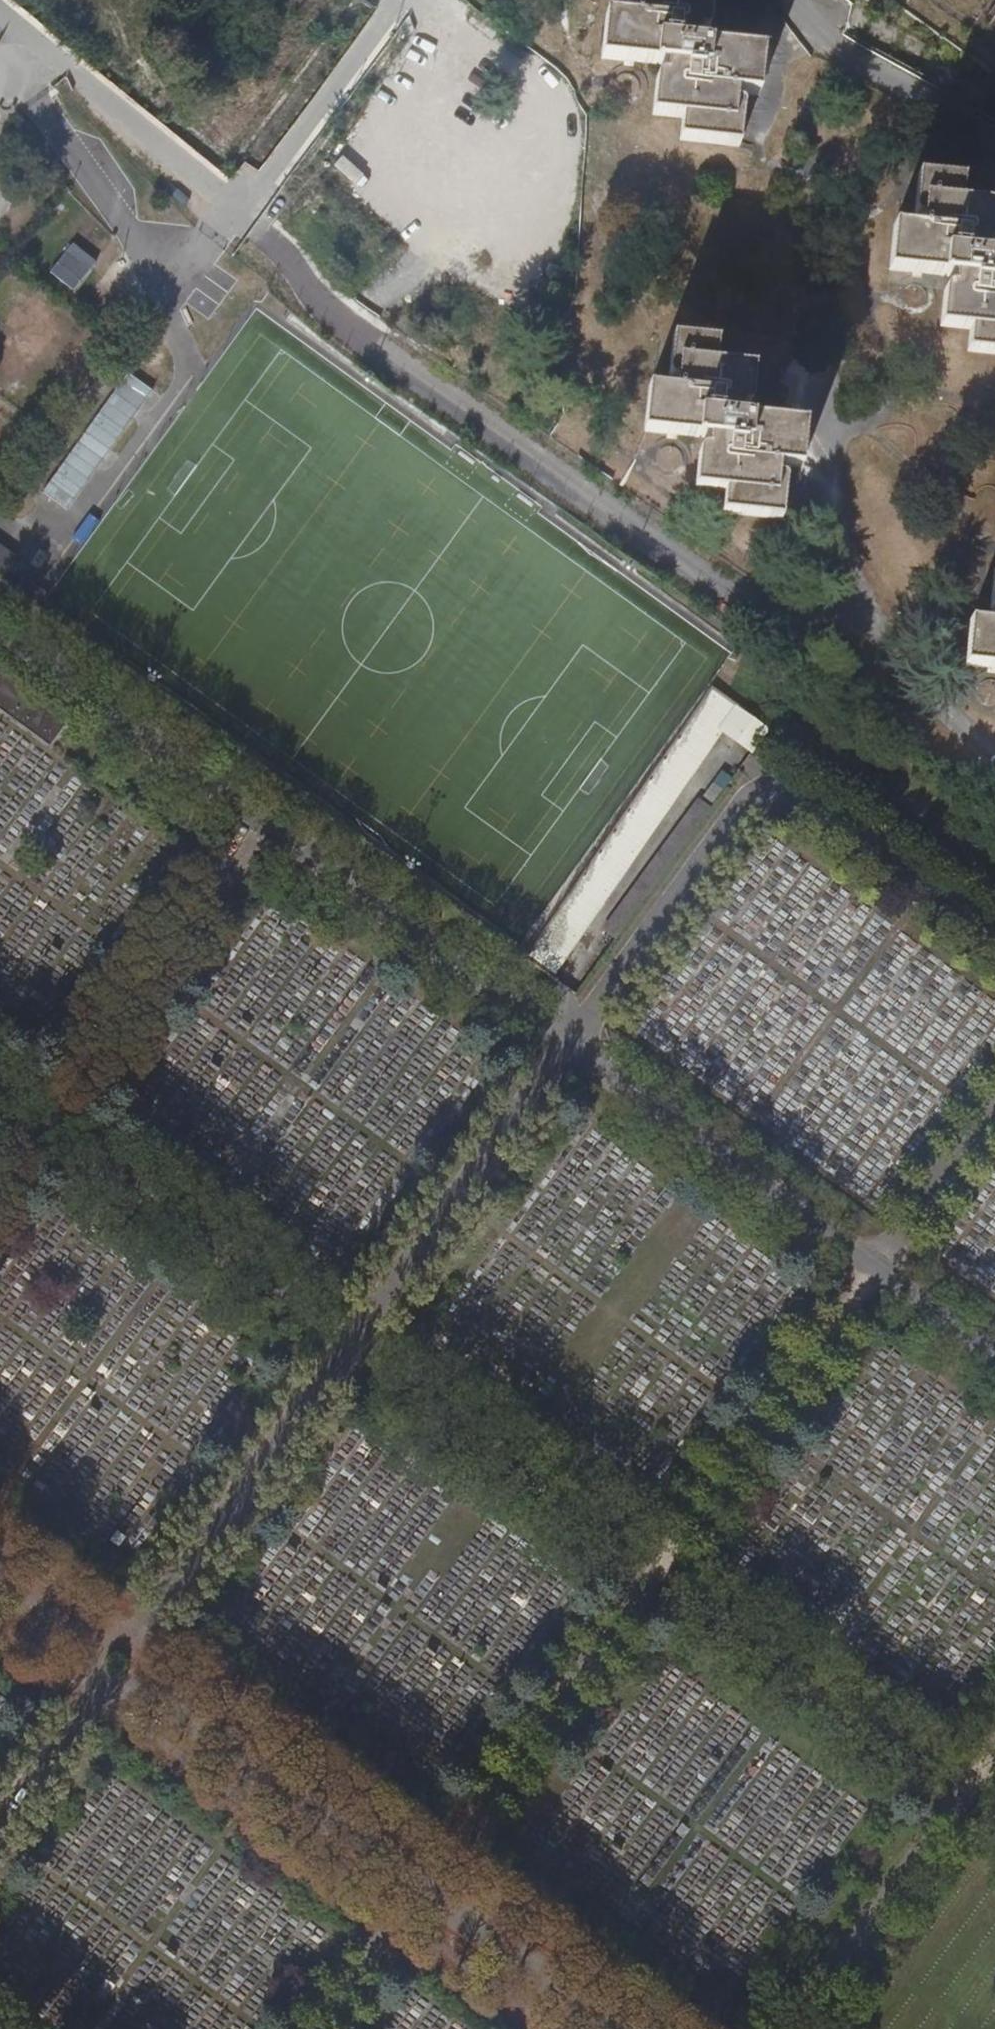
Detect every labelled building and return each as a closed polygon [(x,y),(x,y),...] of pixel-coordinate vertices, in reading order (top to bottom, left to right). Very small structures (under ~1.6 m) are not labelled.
[(603,62),(665,72),(665,79),(657,79),(653,118),(683,121),(680,144),(740,150),(744,112),(738,106),(738,97),(760,99),(764,55),(698,49),(699,37),(710,38),(713,0),(628,0),(628,7),(633,8),(632,20),(607,17),(603,62)] [(888,269),(952,278),(951,291),(946,290),(941,329),(970,333),(968,353),(994,357),(994,258),(984,257),(984,247),(993,248),(994,246),(994,208),(959,203),(963,183),(919,176),(914,218),(922,221),(921,229),(894,226),(888,269)] [(71,241),(52,274),(78,290),(98,257),(71,241)] [(647,400),(784,495),(786,483),(780,479),(781,467),(801,469),(806,425),(741,419),(743,407),(751,408),(755,369),(714,365),(717,344),(672,339),(668,378),(671,381),(677,383),(675,394),(648,391),(647,400)] [(969,626),(964,666),(994,669),(994,629),(969,626)] [(74,718),(0,664),(0,710),(51,748),(74,718)] [(756,755),(773,731),(714,689),(524,957),(550,977),(552,972),(723,731),(756,755)]
